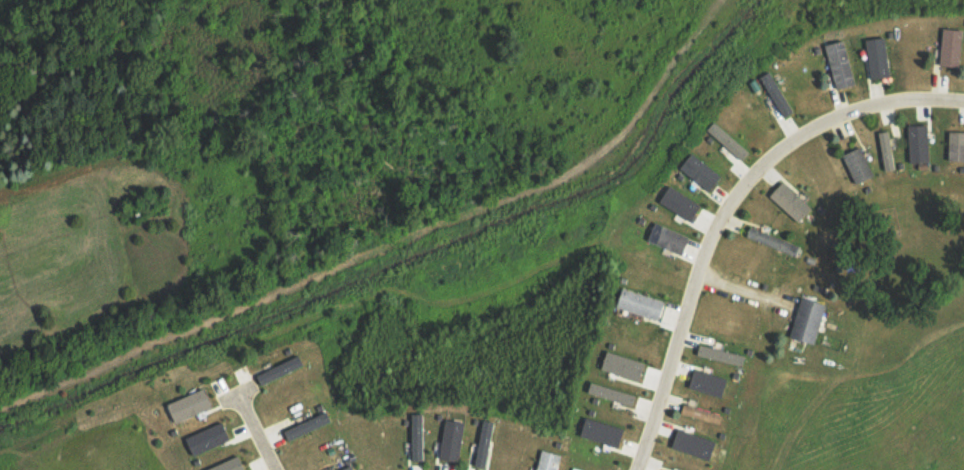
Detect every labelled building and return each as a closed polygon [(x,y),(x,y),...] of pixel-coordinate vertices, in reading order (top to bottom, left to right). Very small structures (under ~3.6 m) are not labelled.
[(957,65),(959,29),(939,28),(937,64),(957,65)] [(868,79),(891,75),(885,36),(863,39),(868,79)] [(855,83),(843,38),(821,44),(833,89),(855,83)] [(779,117),(792,110),(769,69),(757,76),(779,117)] [(703,127),(737,158),(745,149),(711,119),(703,127)] [(926,124),(905,124),(906,161),(927,161),(926,124)] [(892,169),(890,130),(878,131),(880,170),(892,169)] [(963,161),(963,131),(946,131),(945,160),(963,161)] [(853,184),(873,176),(860,145),(840,153),(853,184)] [(718,173),(690,151),(677,166),(705,189),(718,173)] [(766,193),(794,220),(808,206),(779,179),(766,193)] [(655,200),(686,219),(696,202),(666,183),(655,200)] [(685,235),(651,220),(643,239),(678,253),(685,235)] [(796,244),(747,224),(743,234),(791,255),(796,244)] [(661,300),(619,286),(613,305),(655,318),(661,300)] [(821,301),(796,296),(788,337),(813,342),(821,301)] [(743,354),(697,342),(694,354),(740,365),(743,354)] [(598,369),(637,379),(641,359),(603,350),(598,369)] [(252,374),(258,387),(303,365),(297,353),(252,374)] [(720,396),(725,378),(690,368),(685,386),(720,396)] [(586,394),(630,402),(632,392),(588,383),(586,394)] [(168,418),(207,408),(202,388),(163,398),(168,418)] [(717,424),(720,414),(681,402),(678,411),(717,424)] [(279,429),(285,442),(328,422),(323,409),(279,429)] [(423,459),(423,412),(409,412),(408,459),(423,459)] [(614,446),(620,427),(583,415),(577,434),(614,446)] [(437,458),(457,460),(462,421),(442,418),(437,458)] [(482,467),(495,422),(481,418),(469,463),(482,467)] [(181,435),(188,453),(228,438),(221,420),(181,435)] [(713,438),(673,429),(669,448),(709,457),(713,438)] [(560,454),(537,448),(532,469),(556,469),(560,454)] [(234,454),(200,468),(201,469),(241,469),(234,454)]
